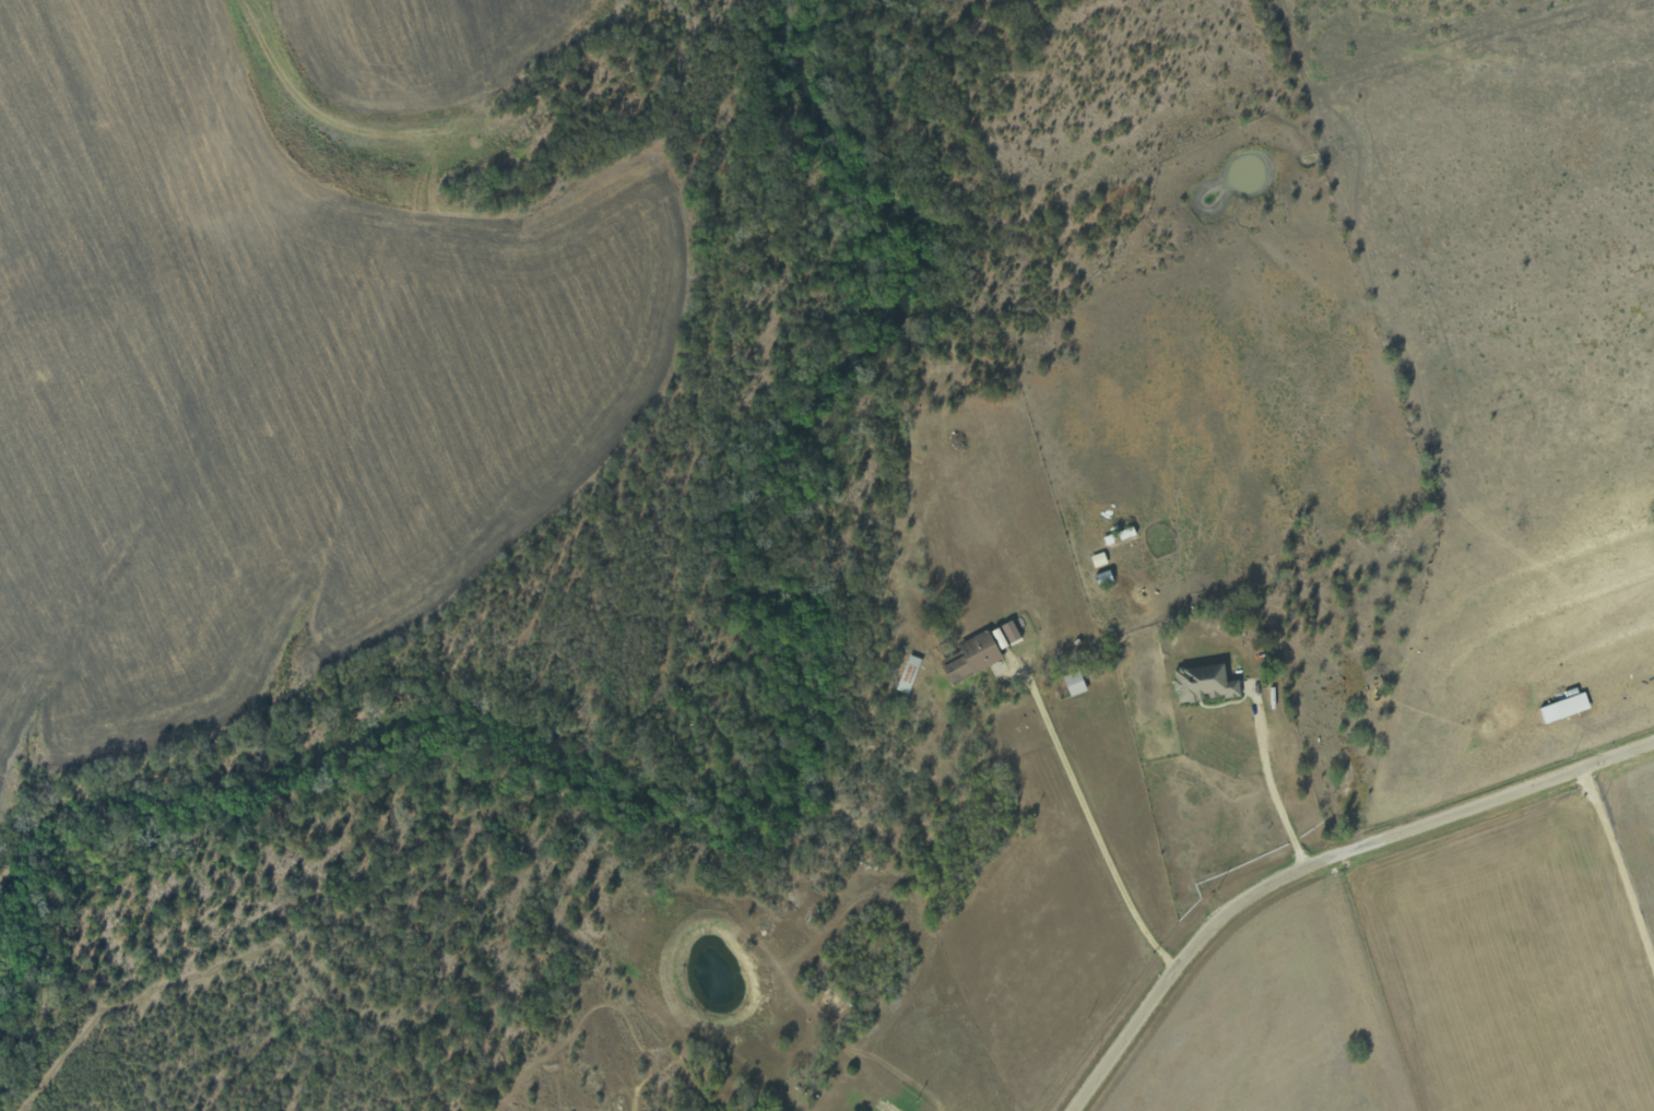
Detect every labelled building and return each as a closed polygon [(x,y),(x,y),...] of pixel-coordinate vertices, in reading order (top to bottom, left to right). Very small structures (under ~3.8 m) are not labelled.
[(1001,648),(1022,638),(1013,620),(992,630),(1001,648)] [(940,661),(952,684),(1003,657),(988,629),(959,644),(962,649),(940,661)] [(1226,682),(1224,663),(1174,669),(1179,704),(1207,700),(1206,699),(1241,695),(1239,680),(1226,682)] [(1071,697),(1087,691),(1080,670),(1064,676),(1071,697)] [(1540,707),(1545,723),(1591,709),(1586,692),(1540,707)]
